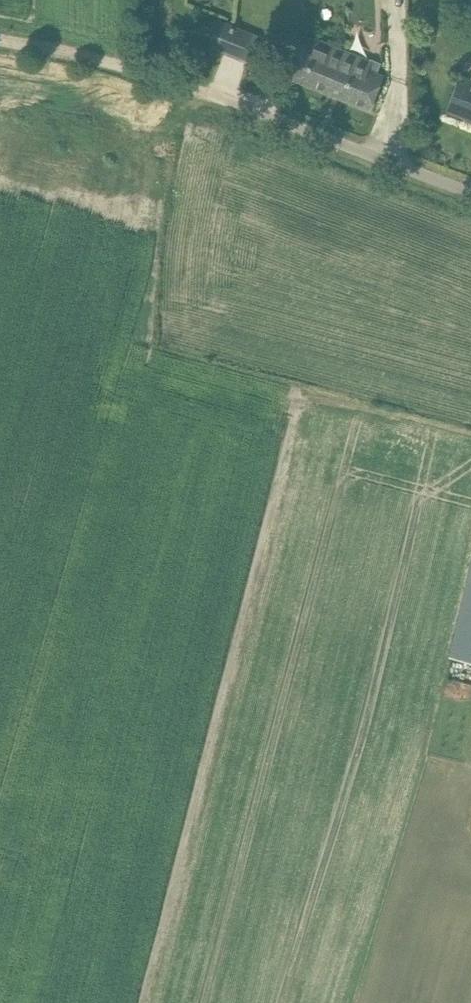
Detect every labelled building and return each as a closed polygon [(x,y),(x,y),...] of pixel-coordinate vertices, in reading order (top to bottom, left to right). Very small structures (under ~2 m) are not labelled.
[(259,34),(220,18),(209,45),(248,61),(259,34)] [(286,76),(328,93),(345,50),(297,31),(287,56),(293,58),(286,76)] [(345,50),(328,93),(370,110),(384,75),(359,65),(363,57),(345,50)] [(470,119),(470,79),(470,81),(461,77),(448,111),(470,119)] [(449,657),(470,662),(470,566),(449,657)]
